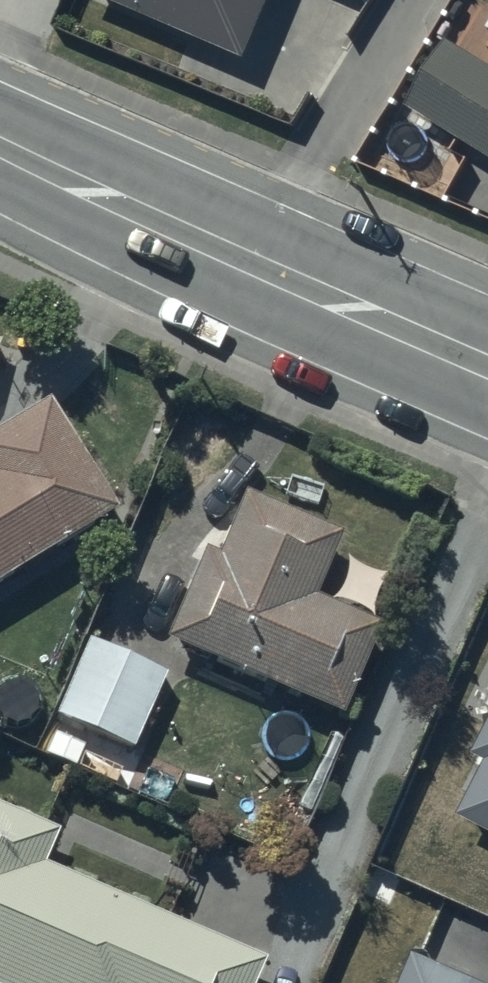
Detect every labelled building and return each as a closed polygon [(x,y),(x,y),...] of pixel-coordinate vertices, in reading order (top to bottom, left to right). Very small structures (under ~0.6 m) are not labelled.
[(248,61),(274,0),(98,0),(248,61)] [(448,44),(409,109),(487,156),(487,68),(448,44)] [(124,516),(60,405),(0,439),(0,587),(124,516)] [(205,550),(168,643),(341,711),(372,630),(309,606),(337,536),(244,499),(221,557),(205,550)] [(89,639),(57,719),(140,751),(171,671),(89,639)] [(471,750),(484,757),(456,813),(487,829),(487,716),(471,750)] [(0,808),(0,982),(262,982),(270,964),(52,869),(66,837),(0,808)] [(410,953),(397,982),(481,982),(410,953)]
